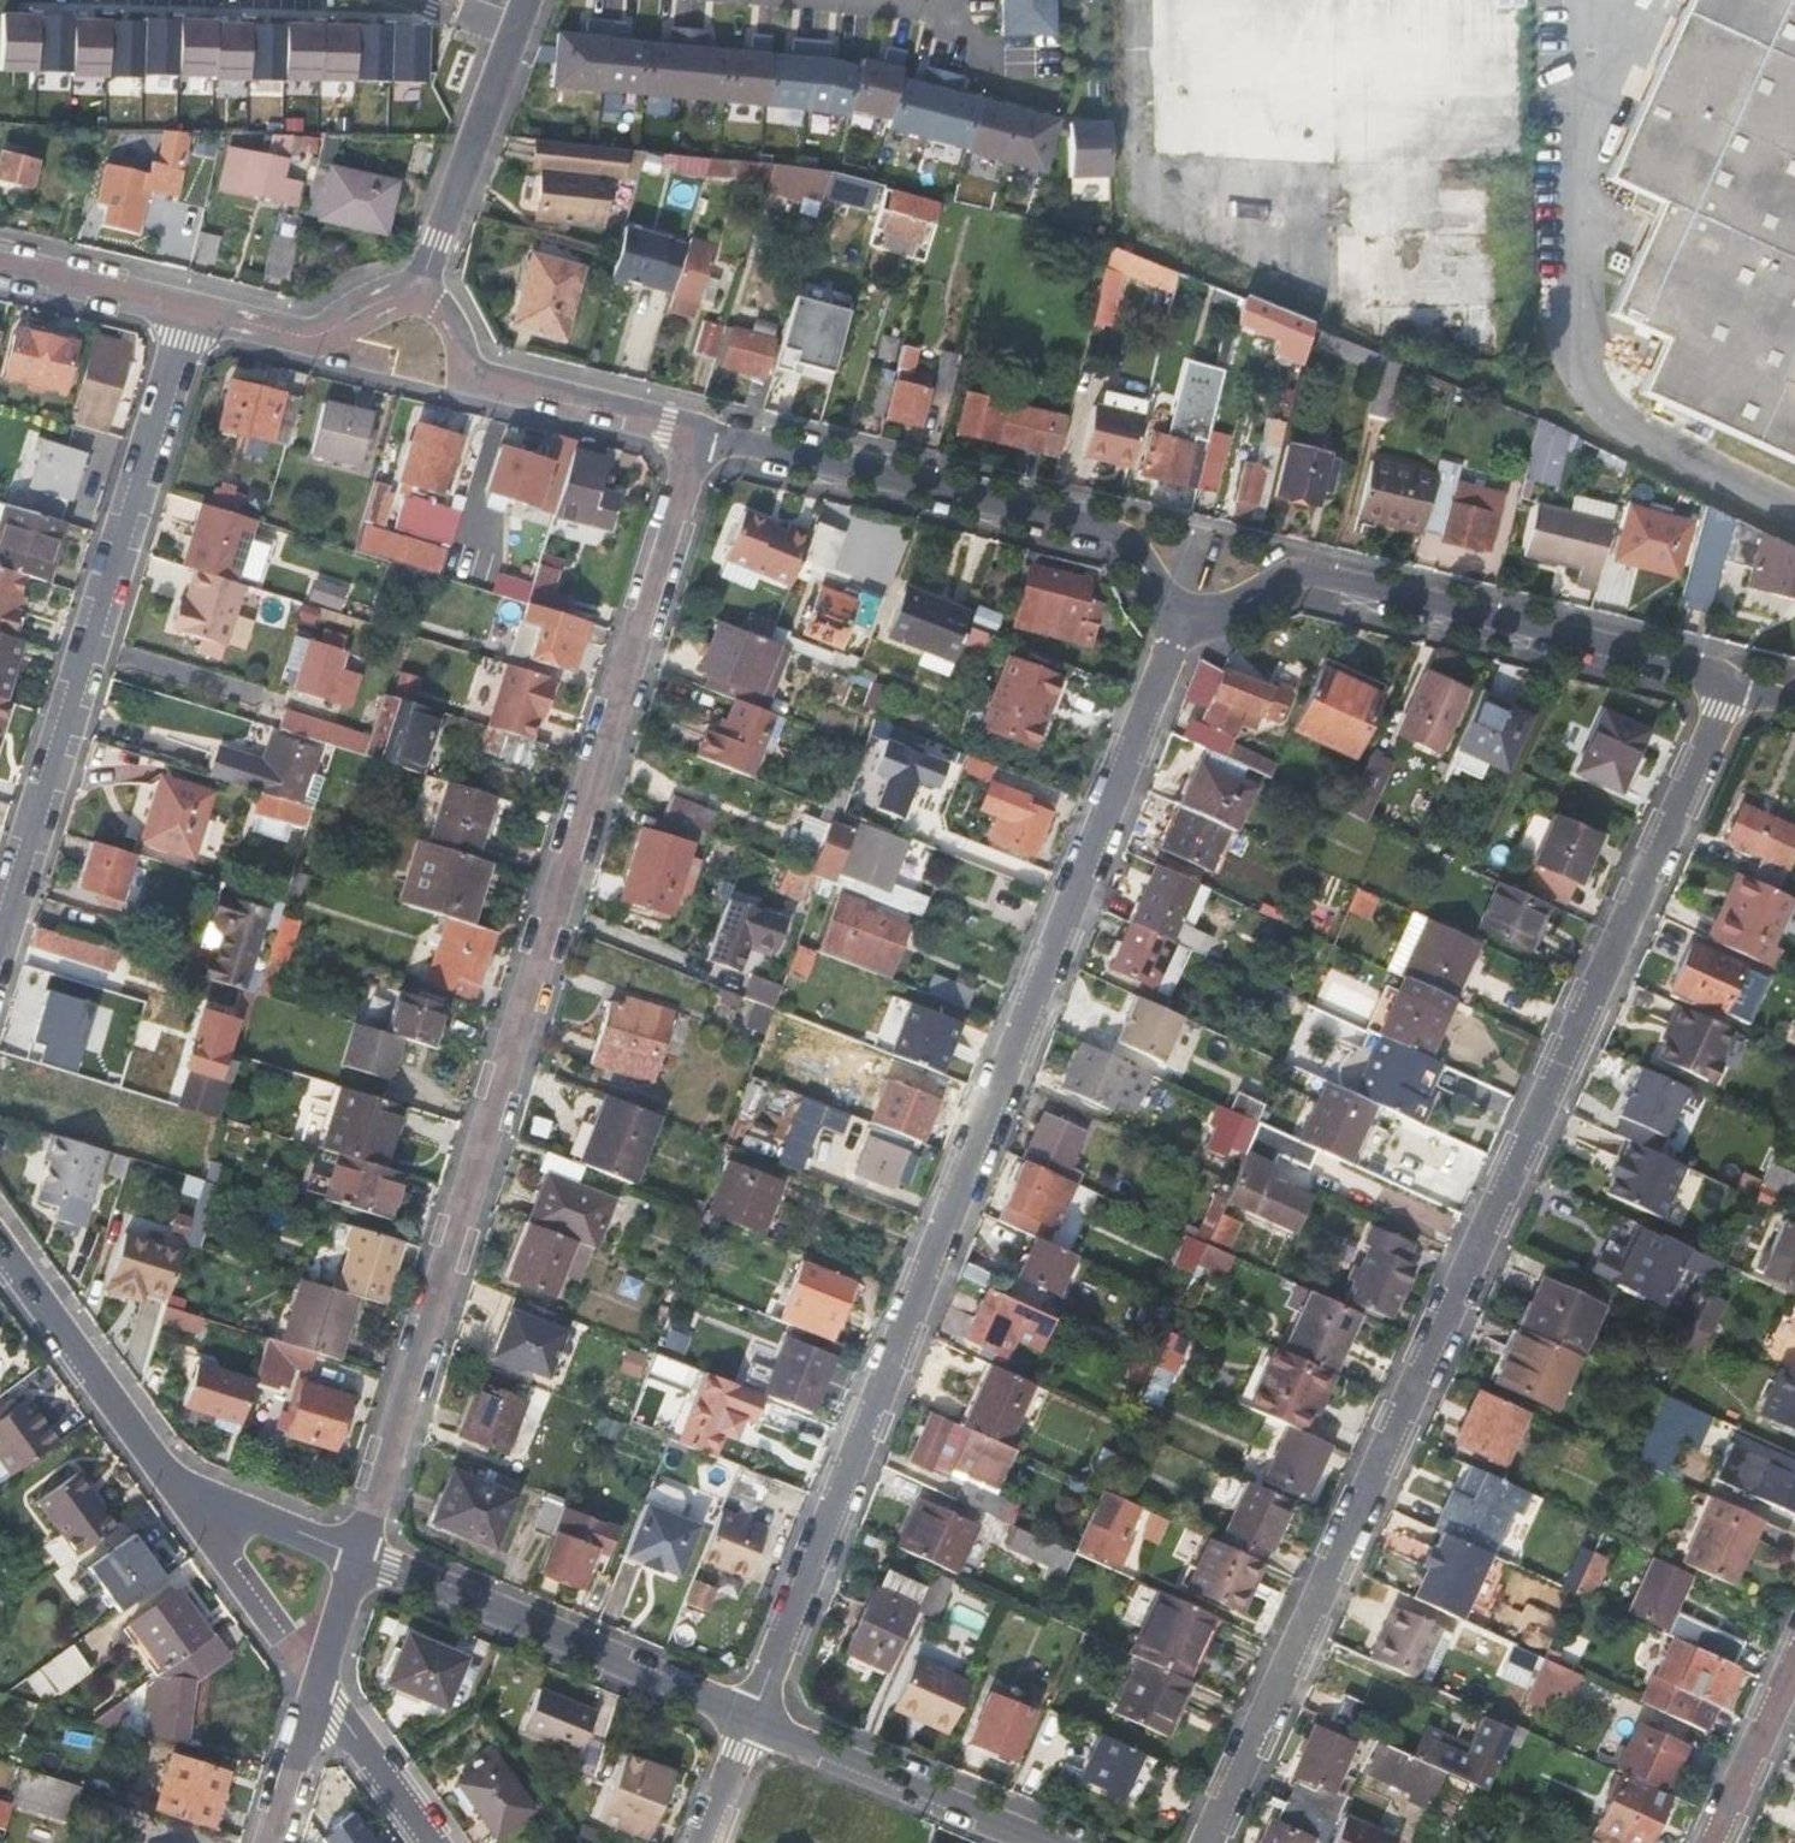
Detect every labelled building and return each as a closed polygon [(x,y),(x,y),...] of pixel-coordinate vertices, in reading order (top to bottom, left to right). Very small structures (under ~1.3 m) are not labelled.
[(1001,36),(1051,35),(1052,0),(1001,0),(1001,36)] [(1608,178),(1636,193),(1630,205),(1654,217),(1608,316),(1662,341),(1638,396),(1794,467),(1794,0),(1693,0),(1608,178)] [(35,16),(0,15),(0,71),(33,73),(35,16)] [(71,17),(35,16),(33,73),(69,74),(71,21),(71,17)] [(598,91),(606,20),(586,18),(585,36),(556,33),(554,50),(539,48),(535,61),(553,62),(551,87),(598,91)] [(142,20),(141,24),(140,77),(175,78),(177,21),(142,20)] [(625,22),(606,20),(599,91),(640,94),(646,42),(624,40),(625,22)] [(71,21),(69,74),(69,78),(104,79),(106,22),(71,21)] [(212,23),(177,21),(175,78),(210,79),(212,25),(212,23)] [(141,24),(106,22),(104,79),(139,80),(140,77),(141,24)] [(248,27),(212,25),(210,79),(210,82),(246,83),(248,27)] [(283,26),(283,28),(281,83),(317,84),(319,28),(283,26)] [(667,45),(646,42),(640,94),(681,98),(688,28),(668,26),(667,45)] [(248,27),(246,83),(281,85),(281,83),(283,28),(248,27)] [(319,28),(317,84),(352,85),(352,84),(354,29),(319,28)] [(389,29),(354,28),(354,29),(352,84),(387,85),(389,29)] [(708,30),(688,28),(681,98),(723,102),(727,50),(706,48),(708,30)] [(426,30),(389,29),(387,85),(424,87),(424,76),(426,30)] [(748,52),(727,50),(723,102),(764,106),(769,55),(771,36),(749,34),(748,52)] [(791,57),(769,55),(764,106),(805,110),(812,40),(792,38),(791,57)] [(832,42),(812,40),(805,110),(845,118),(848,109),(858,69),(830,61),(832,42)] [(880,65),(861,59),(858,69),(848,109),(887,119),(898,79),(905,52),(886,46),(880,65)] [(920,84),(898,79),(887,119),(886,129),(925,138),(943,71),(924,66),(920,84)] [(962,76),(943,71),(925,138),(966,149),(978,101),(958,95),(962,76)] [(1017,111),(978,101),(966,149),(965,153),(1003,162),(1017,111)] [(1056,121),(1017,111),(1003,162),(1042,173),(1056,121)] [(1108,179),(1106,125),(1066,126),(1066,178),(1108,179)] [(269,150),(290,156),(296,137),(275,130),(269,150)] [(155,166),(153,174),(109,166),(100,205),(107,207),(103,228),(139,236),(149,191),(176,197),(190,138),(171,134),(163,168),(155,166)] [(332,166),(339,137),(324,136),(305,213),(320,216),(332,166)] [(643,152),(536,143),(534,172),(544,173),(539,223),(606,229),(611,178),(623,179),(625,176),(638,177),(643,152)] [(225,187),(297,205),(302,182),(281,177),(284,163),(232,151),(225,187)] [(3,154),(0,167),(0,181),(32,189),(38,164),(3,154)] [(767,183),(773,164),(711,159),(706,172),(705,178),(767,183)] [(397,183),(332,166),(320,216),(384,232),(397,183)] [(879,186),(830,173),(825,189),(866,201),(870,190),(877,191),(879,186)] [(933,224),(939,202),(885,188),(874,228),(919,239),(924,222),(933,224)] [(685,245),(623,227),(609,281),(638,290),(639,287),(670,295),(685,245)] [(693,319),(702,288),(705,277),(713,248),(691,242),(670,312),(693,319)] [(267,275),(289,280),(296,251),(275,246),(267,275)] [(1176,274),(1109,246),(1097,295),(1109,298),(1110,294),(1113,295),(1122,271),(1152,284),(1154,279),(1173,288),(1176,274)] [(562,337),(581,268),(531,255),(512,324),(562,337)] [(705,277),(702,288),(709,290),(713,279),(705,277)] [(1154,279),(1152,284),(1147,295),(1169,303),(1173,288),(1154,279)] [(830,389),(853,306),(828,298),(826,305),(794,296),(774,369),(802,377),(803,370),(812,373),(810,383),(830,389)] [(1236,321),(1305,348),(1309,328),(1241,300),(1236,321)] [(715,360),(714,363),(724,366),(735,328),(738,329),(740,323),(727,320),(724,329),(715,360)] [(695,353),(715,360),(724,329),(705,323),(695,353)] [(735,328),(724,366),(766,377),(776,339),(767,337),(768,331),(740,323),(738,329),(735,328)] [(1315,345),(1377,370),(1381,356),(1315,330),(1312,336),(1317,338),(1315,345)] [(5,379),(62,394),(75,348),(18,333),(5,379)] [(98,336),(80,399),(86,401),(79,426),(108,434),(132,346),(98,336)] [(902,345),(892,383),(896,384),(887,417),(908,423),(920,426),(935,365),(912,359),(915,348),(902,345)] [(1377,370),(1367,413),(1386,417),(1399,364),(1381,356),(1377,370)] [(934,390),(952,394),(960,362),(942,358),(934,390)] [(758,377),(748,408),(762,411),(771,381),(758,377)] [(285,453),(299,407),(229,386),(215,431),(285,453)] [(955,432),(1058,457),(1067,419),(965,395),(955,432)] [(314,450),(359,465),(374,415),(329,401),(314,450)] [(1080,457),(1130,468),(1141,418),(1093,407),(1080,457)] [(1182,483),(1197,487),(1206,450),(1175,441),(1178,430),(1180,431),(1183,416),(1168,412),(1164,427),(1167,428),(1164,438),(1151,435),(1139,476),(1180,489),(1182,483)] [(1538,420),(1527,477),(1561,484),(1571,426),(1538,420)] [(1248,518),(1263,522),(1286,425),(1270,421),(1260,465),(1244,462),(1235,501),(1251,506),(1248,518)] [(920,426),(908,423),(907,430),(919,432),(920,426)] [(430,436),(443,440),(444,432),(432,429),(430,436)] [(458,444),(443,440),(430,436),(414,432),(396,493),(409,497),(411,489),(442,499),(458,444)] [(1197,487),(1196,489),(1212,493),(1225,439),(1209,434),(1206,450),(1197,487)] [(561,486),(573,445),(556,440),(549,461),(501,448),(486,492),(538,507),(546,477),(552,479),(551,483),(561,486)] [(605,447),(575,440),(573,445),(561,486),(555,505),(552,515),(604,530),(614,496),(604,493),(607,478),(597,475),(605,447)] [(33,514),(64,524),(84,453),(46,442),(32,488),(40,490),(33,514)] [(1333,482),(1338,463),(1286,451),(1274,500),(1316,510),(1319,496),(1326,498),(1330,482),(1333,482)] [(1380,514),(1423,525),(1434,476),(1371,461),(1358,516),(1378,521),(1380,514)] [(1451,503),(1495,514),(1499,494),(1439,480),(1427,526),(1444,531),(1451,503)] [(555,505),(561,486),(551,483),(545,501),(555,505)] [(441,577),(451,545),(441,542),(438,552),(370,530),(372,524),(377,525),(387,496),(382,495),(383,486),(374,484),(354,551),(389,561),(404,566),(441,577)] [(1232,514),(1248,518),(1251,506),(1235,501),(1232,514)] [(805,549),(815,523),(793,515),(789,523),(772,517),(772,513),(746,503),(728,555),(793,579),(805,549)] [(1444,531),(1441,541),(1479,551),(1481,544),(1488,546),(1495,514),(1451,503),(1444,531)] [(255,521),(204,505),(184,567),(196,571),(236,583),(255,521)] [(1578,577),(1597,583),(1612,524),(1537,505),(1523,554),(1580,568),(1578,577)] [(64,524),(33,514),(8,506),(0,530),(0,534),(56,551),(64,524)] [(1681,606),(1709,613),(1723,561),(1733,521),(1707,507),(1681,606)] [(1674,576),(1687,525),(1631,510),(1617,561),(1674,576)] [(846,527),(818,516),(815,523),(805,549),(833,560),(846,527)] [(1733,521),(1723,561),(1753,569),(1748,589),(1794,602),(1794,552),(1733,521)] [(56,551),(0,534),(0,568),(24,576),(46,583),(56,551)] [(1012,545),(997,542),(983,580),(997,585),(1012,545)] [(404,566),(389,561),(382,585),(397,589),(404,566)] [(560,570),(538,563),(531,585),(531,587),(547,592),(552,594),(560,570)] [(1021,608),(1094,626),(1099,601),(1087,598),(1090,582),(1023,567),(1015,594),(1024,596),(1021,608)] [(24,576),(0,568),(0,634),(13,638),(21,610),(15,609),(19,596),(24,576)] [(236,583),(196,571),(187,603),(180,601),(172,630),(201,639),(197,653),(220,660),(243,585),(236,583)] [(499,594),(526,603),(531,587),(531,585),(504,577),(499,594)] [(526,603),(533,605),(541,607),(547,592),(531,587),(526,603)] [(846,588),(842,597),(854,602),(858,592),(846,588)] [(854,602),(842,597),(820,589),(803,635),(840,650),(850,623),(860,627),(871,597),(858,592),(854,602)] [(952,661),(969,615),(904,590),(886,636),(952,661)] [(15,609),(21,610),(24,597),(19,596),(15,609)] [(519,653),(530,657),(545,608),(541,607),(533,605),(519,653)] [(569,669),(585,621),(545,608),(530,657),(569,669)] [(763,616),(756,636),(769,642),(777,622),(763,616)] [(756,636),(717,621),(699,668),(710,673),(705,688),(734,699),(766,712),(772,698),(767,696),(753,689),(770,642),(769,642),(756,636)] [(24,641),(13,638),(0,634),(0,699),(5,701),(24,641)] [(785,648),(770,642),(753,689),(767,696),(785,648)] [(330,701),(344,655),(308,645),(294,690),(330,701)] [(857,669),(860,660),(849,656),(848,659),(820,649),(816,660),(854,675),(857,669)] [(1383,687),(1322,660),(1317,673),(1377,700),(1383,687)] [(1035,747),(1060,680),(1013,662),(987,728),(1035,747)] [(1228,678),(1198,662),(1184,698),(1208,707),(1198,728),(1232,741),(1243,714),(1277,729),(1291,695),(1272,687),(1268,694),(1228,678)] [(547,705),(555,680),(507,665),(489,726),(491,727),(532,739),(542,704),(547,705)] [(877,676),(857,669),(854,675),(874,683),(877,676)] [(1436,752),(1464,690),(1424,672),(1396,733),(1436,752)] [(1377,700),(1317,673),(1290,732),(1350,759),(1377,700)] [(876,711),(884,687),(874,683),(865,706),(876,711)] [(1510,703),(1480,690),(1474,703),(1505,717),(1508,711),(1510,703)] [(384,695),(369,743),(364,757),(385,763),(398,719),(433,730),(439,711),(384,695)] [(766,712),(734,699),(720,735),(706,730),(696,756),(747,776),(757,750),(772,714),(766,712)] [(801,718),(815,723),(821,709),(806,703),(801,718)] [(1505,717),(1474,703),(1453,750),(1504,772),(1527,719),(1508,711),(1505,717)] [(766,754),(781,718),(772,714),(757,750),(766,754)] [(1617,794),(1645,734),(1601,714),(1573,774),(1617,794)] [(285,719),(281,731),(332,747),(364,757),(369,743),(285,719)] [(540,765),(547,744),(532,739),(491,727),(485,748),(540,765)] [(229,755),(221,781),(259,793),(272,797),(299,805),(316,751),(282,740),(274,768),(229,755)] [(852,818),(876,828),(882,812),(899,819),(913,783),(929,788),(938,763),(884,742),(871,773),(886,779),(878,800),(849,789),(841,813),(852,818)] [(1244,767),(1209,751),(1203,763),(1200,762),(1181,806),(1226,827),(1234,830),(1254,786),(1239,780),(1244,767)] [(1372,754),(1367,772),(1387,777),(1392,760),(1372,754)] [(174,849),(192,787),(141,772),(123,834),(174,849)] [(835,777),(825,807),(833,810),(841,813),(849,789),(851,783),(835,777)] [(1343,812),(1357,782),(1350,780),(1347,786),(1339,783),(1329,806),(1343,812)] [(1375,788),(1358,781),(1357,782),(1343,812),(1360,820),(1375,788)] [(477,859),(496,796),(448,782),(429,844),(477,859)] [(992,839),(1032,855),(1051,808),(992,785),(982,809),(1001,817),(992,839)] [(272,797),(259,793),(254,814),(265,818),(272,797)] [(308,808),(299,805),(272,797),(265,818),(302,829),(308,808)] [(671,797),(663,817),(706,834),(714,813),(671,797)] [(1226,827),(1181,806),(1162,847),(1209,867),(1226,827)] [(1794,853),(1794,830),(1742,807),(1726,841),(1760,856),(1750,880),(1777,892),(1794,853)] [(841,813),(833,810),(828,824),(808,816),(798,843),(818,851),(809,875),(829,883),(836,862),(848,831),(852,818),(841,813)] [(1575,883),(1576,884),(1597,837),(1552,817),(1531,864),(1533,865),(1575,883)] [(836,862),(843,864),(839,874),(884,892),(903,843),(857,825),(853,833),(848,831),(836,862)] [(671,913),(692,846),(641,832),(621,898),(671,913)] [(469,922),(487,862),(477,859),(429,844),(420,841),(401,902),(444,915),(469,922)] [(133,856),(95,844),(81,887),(102,894),(100,903),(117,909),(133,856)] [(1155,863),(1129,922),(1169,940),(1195,881),(1155,863)] [(1565,904),(1575,883),(1533,865),(1524,885),(1565,904)] [(1741,876),(1734,872),(1719,905),(1726,908),(1741,876)] [(1719,905),(1704,938),(1770,969),(1779,950),(1771,946),(1793,899),(1777,892),(1750,880),(1741,876),(1726,908),(1719,905)] [(1526,949),(1546,904),(1497,882),(1477,927),(1526,949)] [(1376,894),(1357,886),(1332,944),(1352,953),(1376,894)] [(727,897),(708,954),(739,965),(748,939),(774,947),(784,918),(727,897)] [(279,921),(284,903),(270,898),(265,912),(259,910),(236,987),(243,990),(264,917),(279,921)] [(843,954),(840,961),(885,979),(904,931),(858,913),(860,905),(840,898),(821,946),(843,954)] [(234,902),(210,979),(236,987),(259,910),(234,902)] [(484,948),(490,929),(469,922),(444,915),(424,979),(471,995),(481,959),(484,948)] [(1406,979),(1452,1000),(1478,942),(1429,919),(1402,977),(1406,979)] [(1169,940),(1129,922),(1110,966),(1154,986),(1173,943),(1169,940)] [(110,949),(37,926),(32,944),(80,958),(105,966),(110,949)] [(32,944),(27,959),(75,974),(80,958),(32,944)] [(808,948),(795,944),(791,958),(785,974),(798,979),(808,948)] [(1743,1022),(1763,977),(1687,944),(1666,987),(1743,1022)] [(492,950),(484,948),(481,959),(489,961),(492,950)] [(278,961),(268,958),(257,994),(268,997),(278,961)] [(1335,967),(1319,997),(1364,1022),(1381,992),(1335,967)] [(297,996),(382,1024),(390,997),(304,971),(297,996)] [(912,989),(964,1010),(971,991),(919,971),(912,989)] [(1379,1038),(1425,1059),(1452,1000),(1406,979),(1379,1038)] [(257,994),(244,990),(236,1016),(242,1018),(241,1024),(247,1026),(257,994)] [(401,1038),(430,1047),(443,1007),(400,993),(387,1034),(401,1038)] [(1116,1041),(1160,1062),(1181,1017),(1137,996),(1116,1041)] [(596,1051),(644,1069),(664,1011),(632,999),(628,1008),(614,1002),(596,1051)] [(773,1009),(754,1002),(749,1018),(735,1012),(732,1022),(765,1035),(773,1009)] [(1335,1082),(1361,1027),(1312,1003),(1286,1058),(1335,1082)] [(888,1054),(940,1074),(960,1024),(909,1004),(888,1054)] [(1725,1029),(1675,1006),(1653,1060),(1708,1084),(1715,1067),(1711,1064),(1725,1029)] [(201,1009),(183,1067),(193,1069),(185,1093),(210,1100),(211,1107),(222,1108),(230,1081),(217,1077),(234,1019),(201,1009)] [(401,1038),(387,1034),(354,1024),(341,1065),(388,1080),(401,1038)] [(1379,1038),(1352,1096),(1416,1126),(1427,1101),(1420,1098),(1435,1064),(1425,1059),(1379,1038)] [(1126,1064),(1080,1043),(1061,1091),(1105,1111),(1126,1064)] [(1626,1142),(1653,1154),(1683,1088),(1637,1067),(1615,1116),(1619,1118),(1611,1135),(1626,1142)] [(872,1123),(921,1142),(937,1100),(889,1081),(872,1123)] [(373,1163),(392,1102),(335,1085),(316,1146),(337,1152),(373,1163)] [(1235,1091),(1227,1110),(1240,1116),(1256,1123),(1265,1104),(1235,1091)] [(185,1093),(182,1105),(219,1117),(222,1108),(211,1107),(210,1100),(185,1093)] [(609,1096),(583,1165),(632,1184),(659,1115),(609,1096)] [(1312,1149),(1351,1166),(1358,1150),(1353,1147),(1363,1122),(1320,1102),(1300,1143),(1312,1149)] [(1217,1171),(1240,1116),(1227,1110),(1218,1106),(1208,1130),(1213,1132),(1207,1147),(1202,1144),(1195,1161),(1217,1171)] [(1045,1158),(1064,1166),(1080,1127),(1041,1110),(1020,1156),(1042,1165),(1045,1158)] [(1312,1149),(1300,1143),(1273,1131),(1263,1151),(1274,1157),(1303,1169),(1312,1149)] [(109,1150),(55,1134),(48,1157),(55,1160),(43,1197),(66,1204),(62,1219),(87,1227),(109,1150)] [(852,1174),(875,1184),(888,1188),(893,1174),(909,1180),(918,1156),(868,1135),(852,1174)] [(1653,1154),(1626,1142),(1602,1194),(1657,1219),(1680,1167),(1653,1154)] [(1263,1151),(1258,1163),(1269,1169),(1274,1157),(1263,1151)] [(386,1218),(401,1171),(373,1163),(337,1152),(323,1198),(386,1218)] [(1243,1156),(1232,1182),(1208,1240),(1227,1248),(1242,1212),(1292,1235),(1307,1203),(1262,1182),(1269,1169),(1258,1163),(1243,1156)] [(710,1215),(762,1235),(781,1181),(730,1160),(710,1215)] [(1018,1164),(995,1219),(1029,1234),(1034,1223),(1048,1229),(1068,1181),(1048,1171),(1046,1176),(1018,1164)] [(1769,1207),(1776,1192),(1787,1197),(1794,1180),(1768,1167),(1753,1200),(1769,1207)] [(551,1170),(549,1175),(579,1187),(580,1182),(551,1170)] [(529,1223),(568,1238),(596,1248),(615,1196),(580,1182),(579,1187),(549,1175),(529,1223)] [(529,1223),(522,1220),(501,1274),(547,1293),(568,1238),(529,1223)] [(358,1297),(382,1304),(401,1240),(341,1221),(334,1244),(351,1250),(338,1291),(358,1297)] [(1784,1224),(1761,1273),(1794,1287),(1794,1229),(1784,1224)] [(1685,1248),(1634,1225),(1610,1280),(1661,1303),(1668,1290),(1688,1299),(1697,1279),(1677,1270),(1685,1248)] [(1348,1298),(1390,1318),(1415,1267),(1405,1262),(1412,1245),(1379,1230),(1348,1298)] [(168,1297),(182,1252),(127,1234),(109,1291),(131,1298),(135,1287),(146,1290),(168,1297)] [(1072,1254),(1035,1237),(1017,1279),(1054,1295),(1072,1254)] [(1201,1257),(1206,1244),(1199,1241),(1193,1254),(1201,1257)] [(1703,1286),(1711,1290),(1723,1265),(1713,1261),(1703,1286)] [(769,1316),(829,1340),(852,1282),(800,1262),(782,1306),(775,1303),(769,1316)] [(316,1353),(337,1359),(358,1297),(338,1291),(302,1279),(281,1342),(316,1353)] [(1544,1280),(1521,1331),(1576,1356),(1581,1358),(1604,1307),(1544,1280)] [(135,1287),(131,1298),(142,1302),(146,1290),(135,1287)] [(1048,1318),(986,1290),(982,1300),(978,1299),(962,1336),(1000,1354),(1008,1337),(1034,1348),(1048,1318)] [(1329,1372),(1333,1374),(1344,1349),(1337,1345),(1352,1311),(1310,1292),(1283,1351),(1329,1372)] [(498,1357),(549,1376),(564,1333),(558,1331),(563,1316),(519,1299),(498,1357)] [(165,1306),(162,1317),(189,1325),(196,1315),(165,1306)] [(1344,1349),(1359,1314),(1352,1311),(1337,1345),(1344,1349)] [(1693,1331),(1686,1328),(1678,1346),(1685,1349),(1693,1331)] [(1576,1356),(1521,1331),(1497,1384),(1551,1409),(1576,1356)] [(1693,1331),(1685,1349),(1696,1354),(1703,1336),(1693,1331)] [(254,1382),(249,1398),(274,1406),(282,1381),(288,1383),(294,1365),(310,1370),(316,1353),(281,1342),(268,1338),(254,1382)] [(787,1340),(766,1394),(772,1396),(810,1412),(831,1357),(787,1340)] [(1302,1433),(1329,1372),(1283,1351),(1272,1346),(1244,1407),(1286,1426),(1302,1433)] [(1031,1382),(990,1363),(961,1424),(1003,1444),(1031,1382)] [(217,1425),(238,1432),(249,1398),(254,1382),(196,1364),(183,1404),(219,1416),(217,1425)] [(1779,1371),(1759,1415),(1794,1431),(1794,1378),(1779,1371)] [(761,1425),(772,1396),(766,1394),(710,1372),(682,1445),(715,1457),(725,1431),(737,1436),(744,1419),(761,1425)] [(1624,1402),(1628,1404),(1637,1384),(1633,1382),(1624,1402)] [(333,1447),(340,1420),(347,1398),(347,1397),(302,1384),(287,1434),(333,1447)] [(1654,1416),(1663,1396),(1637,1384),(1628,1404),(1654,1416)] [(503,1455),(523,1404),(478,1387),(459,1436),(503,1455)] [(1525,1413),(1477,1391),(1454,1443),(1502,1464),(1525,1413)] [(1691,1409),(1663,1396),(1654,1416),(1642,1443),(1633,1462),(1661,1475),(1691,1409)] [(347,1398),(340,1420),(349,1423),(356,1401),(347,1398)] [(59,1442),(27,1399),(17,1406),(14,1401),(0,1411),(0,1452),(15,1473),(59,1442)] [(961,1424),(932,1411),(911,1460),(949,1477),(955,1464),(999,1484),(1014,1449),(1003,1444),(961,1424)] [(640,1428),(629,1424),(620,1420),(607,1453),(627,1461),(640,1428)] [(1306,1492),(1328,1445),(1302,1433),(1286,1426),(1264,1473),(1306,1492)] [(1622,1457),(1633,1462),(1642,1443),(1631,1438),(1622,1457)] [(1794,1515),(1794,1472),(1769,1460),(1751,1499),(1793,1519),(1794,1515)] [(766,1496),(772,1480),(738,1466),(732,1483),(766,1496)] [(1527,1493),(1467,1466),(1454,1495),(1449,1493),(1431,1531),(1439,1535),(1490,1558),(1511,1513),(1516,1515),(1527,1493)] [(77,1555),(116,1526),(77,1471),(38,1500),(77,1555)] [(493,1546),(513,1495),(452,1471),(432,1521),(493,1546)] [(964,1479),(955,1497),(990,1513),(999,1495),(964,1479)] [(1263,1563),(1291,1501),(1249,1482),(1221,1544),(1263,1563)] [(650,1489),(624,1554),(677,1576),(698,1526),(673,1516),(679,1501),(676,1494),(657,1486),(650,1489)] [(1139,1506),(1102,1490),(1089,1521),(1099,1525),(1095,1534),(1085,1530),(1079,1546),(1110,1559),(1120,1536),(1125,1538),(1139,1506)] [(564,1499),(547,1492),(530,1532),(548,1540),(552,1532),(562,1505),(564,1499)] [(921,1498),(900,1548),(937,1564),(954,1572),(976,1524),(921,1498)] [(1743,1556),(1760,1519),(1712,1498),(1682,1564),(1723,1583),(1736,1553),(1743,1556)] [(562,1505),(552,1532),(556,1533),(541,1571),(578,1586),(587,1566),(602,1573),(619,1530),(562,1505)] [(721,1510),(702,1560),(747,1578),(767,1528),(721,1510)] [(1167,1519),(1152,1512),(1149,1521),(1163,1527),(1167,1519)] [(86,1568),(132,1536),(122,1522),(116,1526),(77,1555),(86,1568)] [(1060,1592),(1076,1552),(1017,1525),(1008,1546),(1050,1565),(1042,1584),(1060,1592)] [(1631,1557),(1635,1547),(1606,1533),(1595,1556),(1609,1562),(1615,1549),(1631,1557)] [(1490,1558),(1439,1535),(1432,1552),(1423,1570),(1410,1598),(1465,1623),(1494,1560),(1490,1558)] [(118,1613),(163,1580),(132,1536),(86,1568),(118,1613)] [(1133,1541),(1125,1538),(1120,1536),(1110,1559),(1122,1565),(1133,1541)] [(1241,1610),(1263,1563),(1221,1544),(1211,1539),(1198,1568),(1190,1586),(1241,1610)] [(1423,1570),(1432,1552),(1425,1549),(1417,1567),(1423,1570)] [(1723,1583),(1730,1586),(1743,1556),(1736,1553),(1723,1583)] [(1548,1583),(1564,1591),(1567,1585),(1572,1587),(1580,1570),(1554,1559),(1548,1571),(1552,1574),(1548,1583)] [(1183,1583),(1190,1586),(1198,1568),(1191,1565),(1183,1583)] [(846,1648),(890,1667),(927,1586),(893,1572),(884,1592),(874,1587),(846,1648)] [(1661,1634),(1697,1650),(1733,1667),(1743,1645),(1707,1629),(1719,1602),(1715,1593),(1687,1580),(1661,1634)] [(711,1586),(698,1581),(689,1604),(702,1609),(711,1586)] [(185,1655),(209,1637),(176,1591),(130,1625),(163,1671),(185,1655)] [(1185,1677),(1214,1615),(1162,1591),(1133,1653),(1140,1657),(1185,1677)] [(1393,1607),(1368,1659),(1413,1679),(1435,1630),(1437,1627),(1393,1607)] [(235,1651),(220,1630),(209,1637),(185,1655),(200,1675),(235,1651)] [(1435,1630),(1413,1679),(1423,1684),(1445,1635),(1435,1630)] [(444,1704),(462,1658),(408,1635),(390,1683),(444,1704)] [(73,1645),(39,1670),(56,1694),(90,1670),(73,1645)] [(1544,1659),(1516,1646),(1511,1658),(1519,1662),(1511,1679),(1530,1688),(1544,1659)] [(1667,1715),(1706,1732),(1724,1692),(1735,1668),(1733,1667),(1697,1650),(1667,1715)] [(1168,1735),(1193,1680),(1185,1677),(1140,1657),(1116,1711),(1168,1735)] [(893,1708),(948,1733),(971,1682),(917,1658),(893,1708)] [(1729,1695),(1741,1670),(1735,1668),(1724,1692),(1729,1695)] [(196,1681),(158,1675),(156,1676),(146,1731),(186,1738),(196,1681)] [(596,1772),(604,1745),(592,1740),(601,1716),(546,1693),(529,1734),(584,1756),(581,1766),(596,1772)] [(1011,1759),(1031,1712),(989,1693),(968,1740),(1011,1759)] [(130,1695),(112,1708),(123,1721),(139,1708),(130,1695)] [(1482,1721),(1510,1734),(1513,1725),(1486,1712),(1482,1721)] [(1433,1768),(1443,1773),(1484,1791),(1506,1742),(1510,1734),(1482,1721),(1469,1748),(1464,1758),(1442,1748),(1433,1768)] [(1510,1734),(1506,1742),(1519,1748),(1526,1731),(1513,1725),(1510,1734)] [(1616,1772),(1662,1793),(1683,1747),(1638,1726),(1616,1772)] [(1427,1728),(1412,1758),(1433,1768),(1442,1748),(1437,1746),(1442,1735),(1427,1728)] [(1284,1802),(1334,1823),(1346,1797),(1331,1791),(1351,1746),(1312,1729),(1292,1773),(1296,1775),(1284,1802)] [(1125,1795),(1143,1753),(1102,1735),(1083,1777),(1125,1795)] [(1437,1746),(1442,1748),(1447,1738),(1442,1735),(1437,1746)] [(17,1754),(20,1743),(0,1736),(0,1749),(17,1754)] [(1447,1738),(1442,1748),(1464,1758),(1469,1748),(1447,1738)] [(1359,1768),(1431,1800),(1443,1773),(1433,1768),(1412,1758),(1372,1740),(1359,1768)] [(648,1838),(674,1774),(625,1755),(601,1818),(648,1838)] [(532,1808),(494,1756),(456,1784),(494,1835),(532,1808)] [(158,1811),(213,1828),(229,1774),(175,1758),(158,1811)] [(83,1787),(23,1769),(13,1804),(72,1823),(83,1787)] [(1626,1842),(1647,1842),(1666,1802),(1617,1780),(1594,1828),(1619,1840),(1626,1842)] [(1334,1823),(1284,1802),(1274,1826),(1270,1825),(1262,1842),(1325,1842),(1334,1823)] [(355,1815),(334,1830),(335,1833),(325,1841),(326,1842),(374,1842),(355,1815)] [(1394,1840),(1344,1817),(1333,1842),(1393,1842),(1394,1840)] [(1589,1839),(1598,1842),(1617,1842),(1619,1840),(1594,1828),(1589,1839)]
